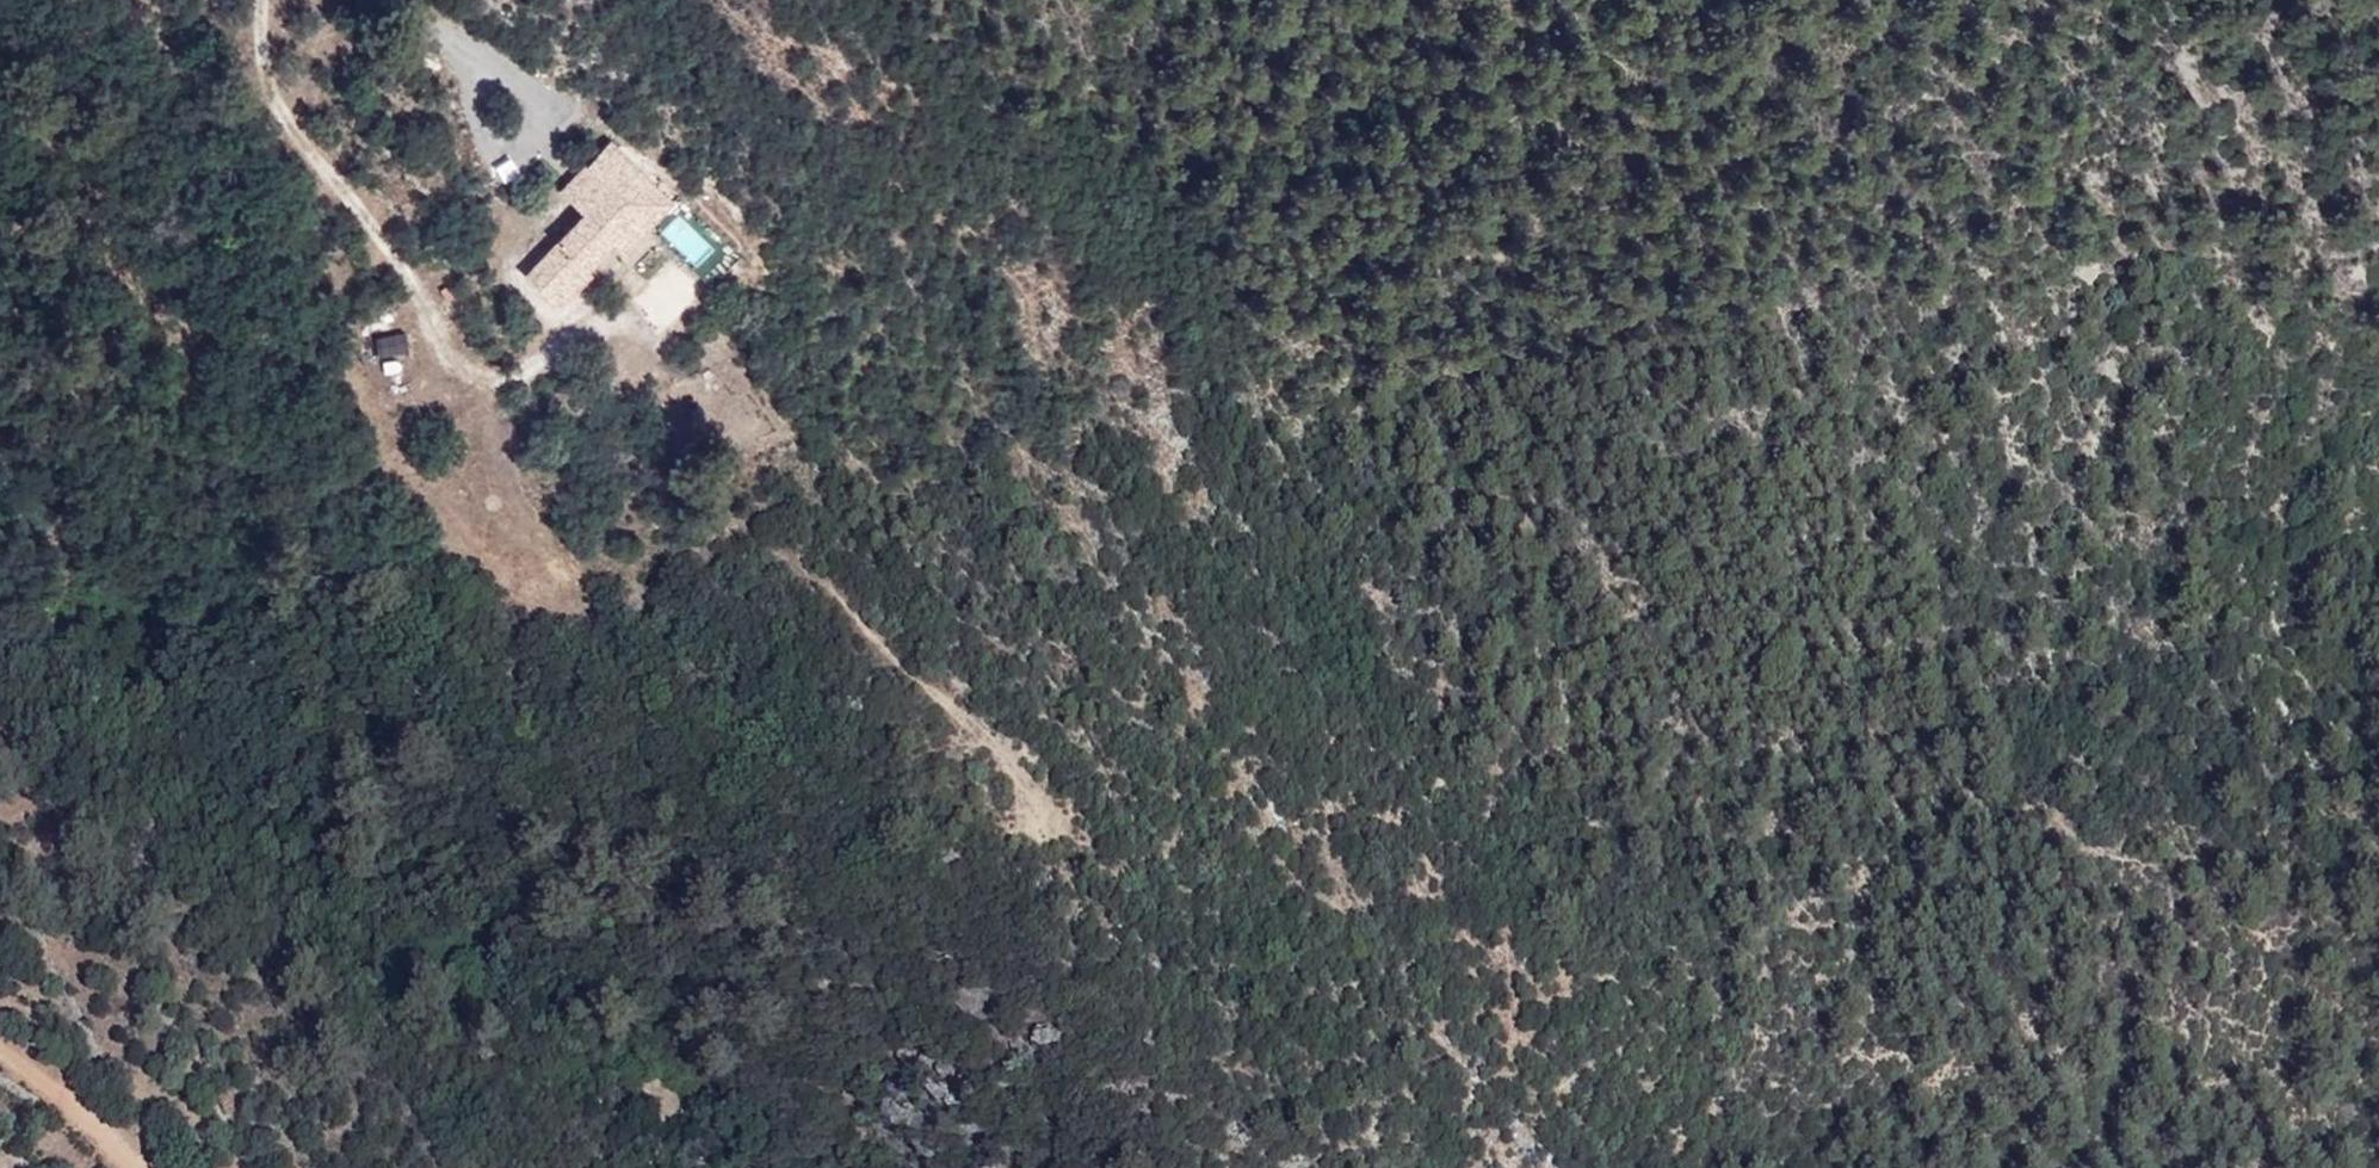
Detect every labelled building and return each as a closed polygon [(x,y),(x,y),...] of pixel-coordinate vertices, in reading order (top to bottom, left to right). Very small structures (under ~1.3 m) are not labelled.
[(576,208),(520,266),(557,303),(588,270),(581,264),(588,257),(608,236),(618,246),(668,194),(607,134),(555,188),(576,208)] [(404,333),(373,338),(377,358),(407,352),(404,333)]
